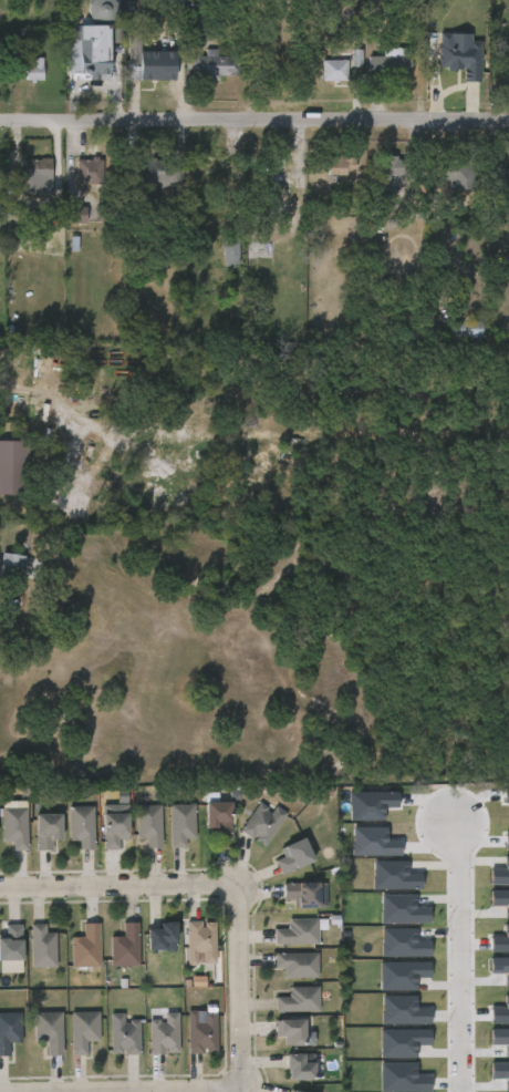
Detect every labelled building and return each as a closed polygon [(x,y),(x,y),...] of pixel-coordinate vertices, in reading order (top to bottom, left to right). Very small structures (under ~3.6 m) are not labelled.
[(90,4),(92,0),(113,0),(116,6),(116,11),(115,17),(111,21),(106,24),(100,24),(94,22),(91,19),(89,14),(87,9),(90,4)] [(187,18),(199,18),(200,5),(187,5),(187,18)] [(108,25),(108,52),(110,52),(110,73),(64,73),(64,20),(77,20),(77,25),(108,25)] [(462,82),(480,82),(481,42),(470,41),(470,34),(439,34),(438,70),(462,71),(462,82)] [(382,56),(382,49),(408,49),(408,79),(366,79),(366,56),(382,56)] [(217,58),(238,56),(238,78),(194,79),(194,52),(217,52),(217,58)] [(124,81),(124,58),(174,58),(174,81),(124,81)] [(41,59),(41,81),(24,81),(24,59),(41,59)] [(345,61),(345,81),(321,81),(321,61),(345,61)] [(267,206),(267,154),(285,154),(285,206),(267,206)] [(325,172),(325,156),(356,156),(356,172),(325,172)] [(438,156),(475,156),(475,190),(446,190),(446,181),(438,181),(438,156)] [(222,185),(194,184),(194,158),(236,159),(236,175),(222,175),(222,185)] [(370,189),(370,158),(405,158),(405,176),(399,176),(399,181),(387,181),(387,189),(370,189)] [(74,185),(74,159),(101,159),(101,185),(74,185)] [(50,161),(50,184),(22,184),(22,161),(50,161)] [(144,161),(180,161),(180,185),(143,185),(144,161)] [(68,224),(86,224),(86,207),(68,207),(68,224)] [(25,209),(25,224),(11,224),(11,209),(25,209)] [(236,237),(236,265),(221,265),(221,237),(236,237)] [(481,337),(481,322),(454,322),(454,337),(481,337)] [(25,496),(26,441),(0,441),(0,495),(25,496)] [(19,579),(0,576),(0,553),(22,556),(19,579)] [(383,821),(384,808),(398,809),(398,793),(350,792),(349,820),(383,821)] [(263,847),(238,832),(258,800),(283,815),(263,847)] [(229,802),(229,837),(212,837),(212,828),(205,828),(205,802),(229,802)] [(135,839),(135,805),(159,805),(159,848),(143,848),(143,839),(135,839)] [(193,839),(184,839),(184,848),(168,848),(168,805),(193,805),(193,839)] [(25,807),(25,851),(10,851),(10,842),(1,842),(1,807),(25,807)] [(67,842),(67,807),(92,807),(92,849),(77,849),(77,842),(67,842)] [(127,839),(117,839),(117,849),(102,849),(102,807),(127,807),(127,839)] [(34,814),(61,814),(61,839),(50,839),(50,851),(34,851),(34,814)] [(352,856),(400,856),(400,838),(386,838),(386,828),(352,828),(352,856)] [(313,861),(280,875),(273,859),(280,857),(277,848),(303,837),(313,861)] [(508,885),(508,857),(504,857),(504,869),(489,869),(490,886),(508,885)] [(373,890),(421,889),(421,874),(407,874),(406,861),(372,862),(373,890)] [(281,899),(281,883),(320,883),(320,907),(290,907),(290,899),(281,899)] [(489,906),(504,907),(504,918),(508,919),(508,891),(490,890),(489,906)] [(414,895),(380,894),(380,923),(429,924),(429,907),(414,907),(414,895)] [(271,944),(271,930),(287,930),(287,919),(315,919),(315,944),(271,944)] [(146,950),(146,928),(158,928),(158,921),(174,921),(174,950),(146,950)] [(184,965),(184,921),(212,921),(212,965),(184,965)] [(108,937),(121,937),(121,923),(136,923),(136,966),(108,966),(108,937)] [(29,967),(29,924),(43,924),(43,933),(53,933),(53,967),(29,967)] [(69,967),(69,937),(81,937),(81,924),(97,924),(97,967),(69,967)] [(21,959),(0,959),(0,937),(3,937),(2,925),(21,925),(21,959)] [(504,925),(504,934),(490,935),(490,953),(508,952),(508,925),(504,925)] [(381,957),(430,957),(430,941),(416,941),(416,928),(381,929),(381,957)] [(315,978),(280,978),(280,968),(273,968),(273,954),(315,954),(315,978)] [(489,958),(489,973),(504,973),(504,987),(508,987),(508,958),(489,958)] [(21,974),(21,961),(1,961),(1,973),(21,974)] [(429,962),(379,963),(379,991),(415,991),(415,978),(429,978),(429,962)] [(316,1011),(273,1011),(273,997),(287,997),(287,987),(316,987),(316,1011)] [(415,996),(381,996),(381,1025),(430,1025),(430,1007),(415,1007),(415,996)] [(504,996),(504,1006),(490,1006),(490,1024),(508,1024),(508,996),(504,996)] [(8,1057),(0,1056),(0,1012),(19,1012),(19,1042),(8,1042),(8,1057)] [(60,1012),(60,1054),(44,1055),(44,1042),(32,1042),(32,1012),(60,1012)] [(70,1055),(70,1012),(97,1012),(97,1041),(86,1041),(86,1055),(70,1055)] [(186,1012),(214,1012),(214,1053),(186,1053),(186,1012)] [(108,1053),(108,1014),(137,1014),(137,1053),(108,1053)] [(147,1053),(147,1014),(176,1014),(176,1053),(147,1053)] [(303,1019),(303,1045),(274,1045),(274,1019),(303,1019)] [(380,1058),(416,1058),(415,1046),(430,1046),(430,1029),(379,1030),(380,1058)] [(490,1046),(504,1045),(504,1058),(508,1058),(508,1029),(489,1030),(490,1046)] [(312,1053),(312,1080),(285,1080),(285,1053),(312,1053)] [(430,1076),(416,1076),(416,1063),(379,1063),(380,1091),(430,1091),(430,1076)] [(490,1063),(490,1079),(504,1079),(504,1091),(508,1091),(508,1063),(490,1063)]
